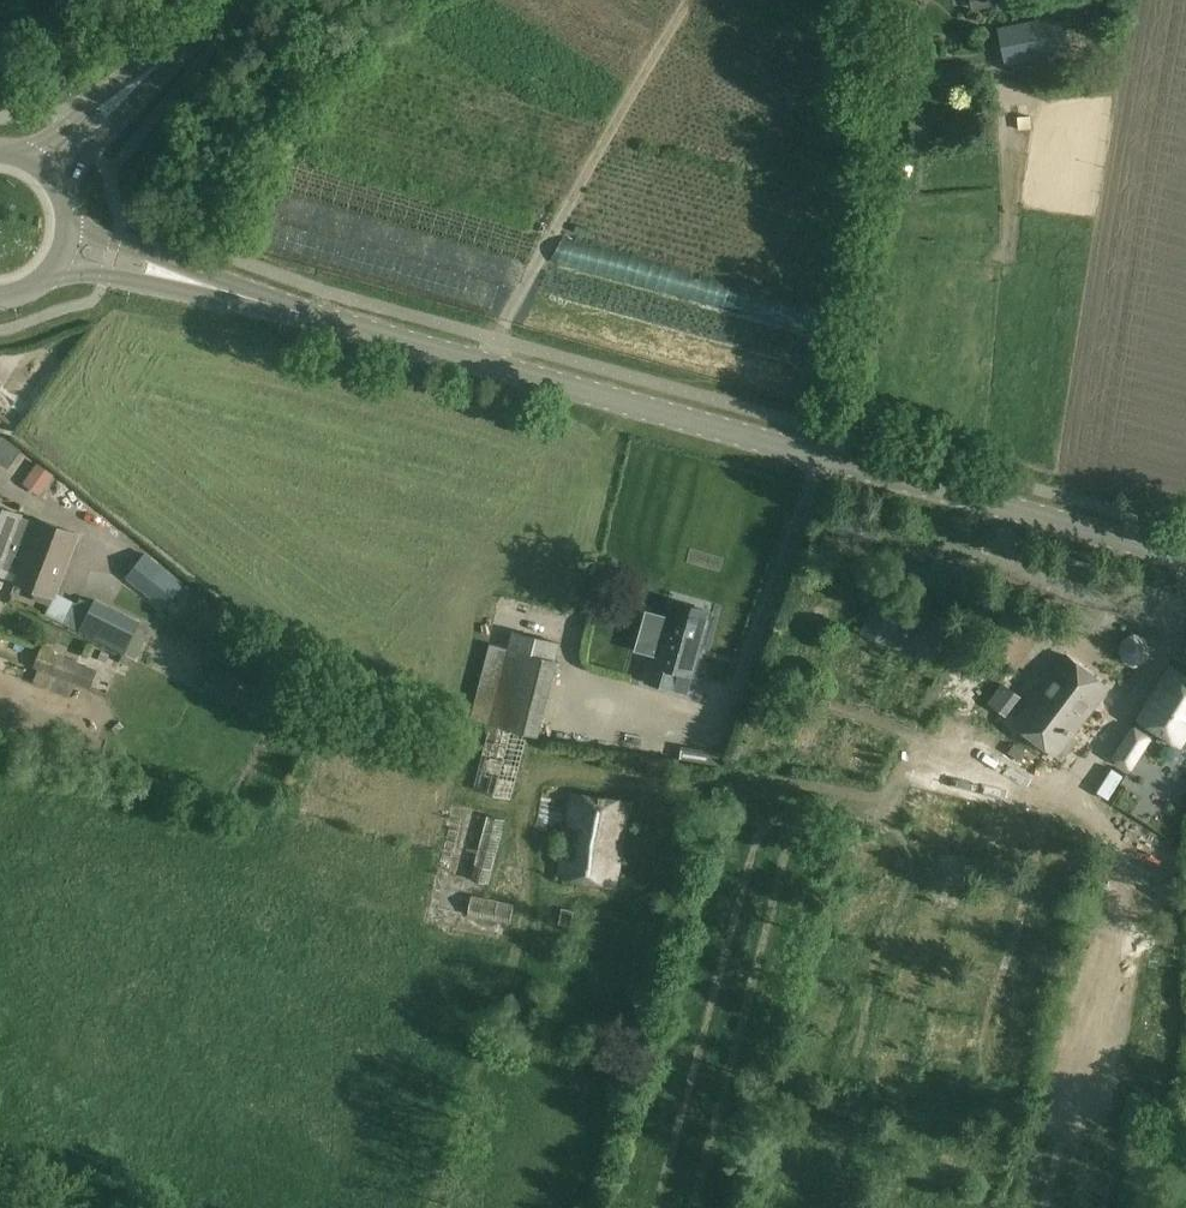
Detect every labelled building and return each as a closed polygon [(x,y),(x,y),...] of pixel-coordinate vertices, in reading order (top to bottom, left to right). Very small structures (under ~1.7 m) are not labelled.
[(997,0),(970,0),(972,10),(998,5),(997,0)] [(1007,65),(1072,52),(1064,15),(1000,27),(1007,65)] [(3,465),(24,449),(9,429),(0,436),(0,462),(3,465)] [(26,499),(51,472),(34,456),(9,483),(26,499)] [(1,566),(19,573),(16,582),(37,590),(54,596),(55,592),(78,532),(40,518),(38,523),(30,545),(11,538),(19,516),(20,514),(0,506),(0,556),(4,558),(1,566)] [(126,577),(165,609),(186,583),(146,551),(126,577)] [(880,587),(861,633),(931,662),(950,616),(880,587)] [(125,654),(141,626),(95,604),(79,633),(125,654)] [(674,689),(679,672),(693,676),(707,627),(670,616),(656,664),(652,663),(647,681),(674,689)] [(539,736),(558,662),(556,661),(561,643),(513,630),(508,649),(490,644),(470,717),(489,723),(529,734),(539,736)] [(1119,641),(1124,661),(1151,655),(1146,635),(1119,641)] [(34,682),(70,696),(75,682),(72,680),(73,677),(81,680),(87,666),(78,662),(79,661),(54,651),(55,647),(44,643),(42,647),(41,647),(33,667),(39,669),(34,682)] [(1072,738),(1109,688),(1065,655),(1015,722),(1064,759),(1077,742),(1072,738)] [(1166,669),(1138,719),(1139,720),(1134,727),(1131,725),(1112,757),(1132,769),(1152,738),(1150,736),(1155,728),(1181,743),(1185,733),(1185,680),(1166,669)] [(999,677),(986,699),(1007,711),(1020,689),(999,677)] [(528,739),(529,734),(489,723),(472,789),(512,801),(528,739)] [(1114,766),(1099,790),(1110,797),(1125,773),(1114,766)] [(574,793),(559,877),(617,887),(632,804),(574,793)] [(490,884),(506,819),(487,814),(471,879),(490,884)] [(1160,823),(1144,824),(1146,876),(1162,876),(1160,823)] [(514,903),(472,894),(468,914),(510,923),(514,903)] [(682,1140),(691,1114),(679,1110),(671,1136),(682,1140)] [(858,1122),(856,1135),(864,1136),(866,1123),(858,1122)] [(784,1150),(787,1139),(775,1135),(772,1147),(784,1150)] [(815,1168),(820,1154),(805,1148),(799,1162),(815,1168)] [(918,1207),(920,1198),(910,1195),(908,1205),(918,1207)] [(905,1201),(888,1197),(886,1207),(903,1207),(905,1201)] [(765,1207),(779,1207),(781,1201),(768,1198),(765,1207)]
